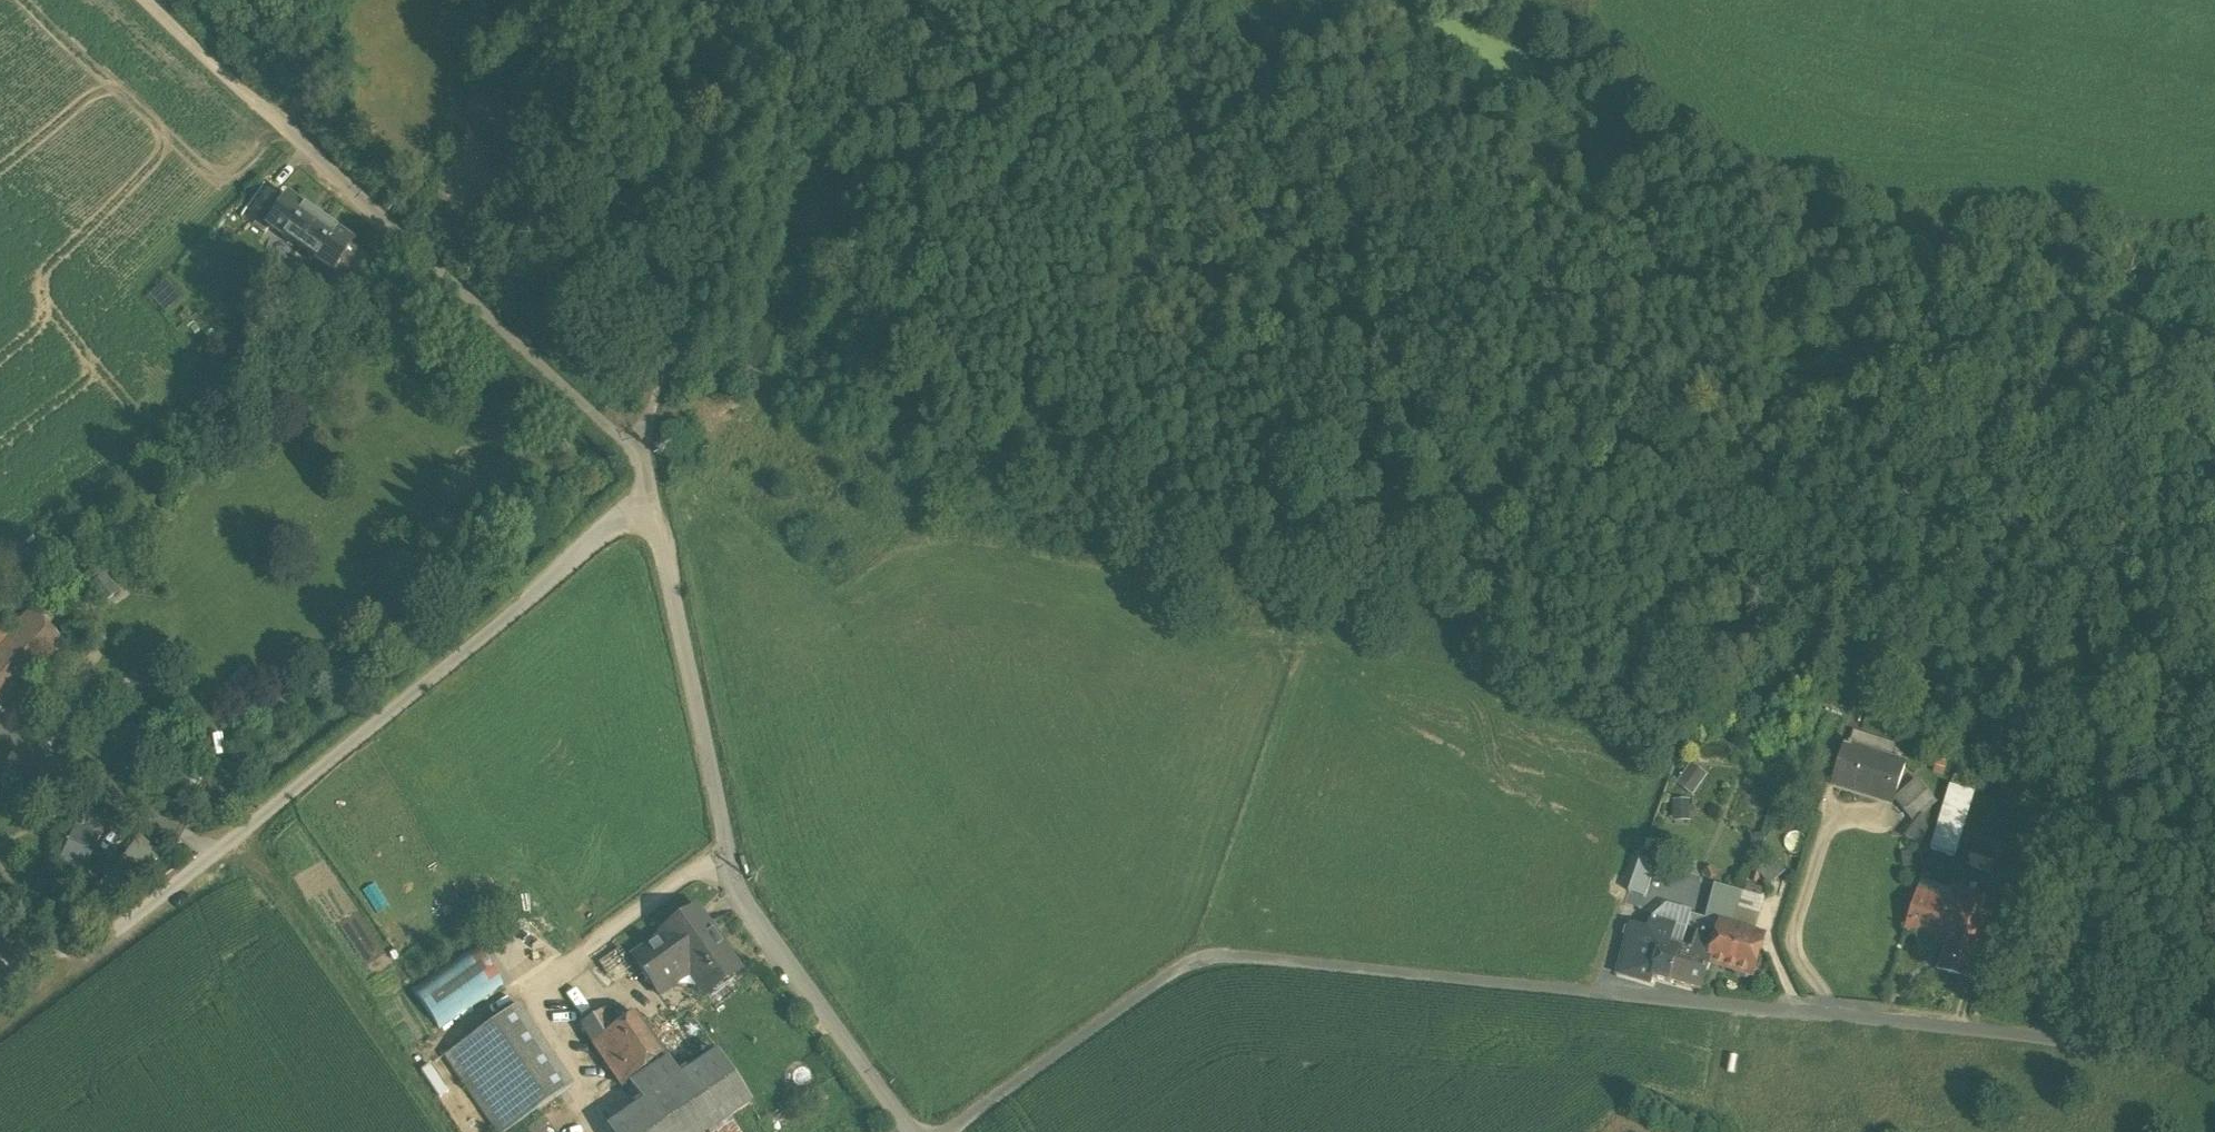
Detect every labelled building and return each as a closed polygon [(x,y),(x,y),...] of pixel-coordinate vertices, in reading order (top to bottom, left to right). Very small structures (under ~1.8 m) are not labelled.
[(265,181),(251,201),(261,208),(276,189),(265,181)] [(261,208),(252,222),(264,231),(269,224),(268,223),(287,197),(276,189),(261,208)] [(319,220),(287,197),(268,223),(269,224),(300,246),(319,220)] [(350,242),(319,220),(300,246),(329,267),(331,268),(350,242)] [(350,242),(331,268),(329,267),(324,274),(337,283),(347,270),(361,250),(350,242)] [(361,250),(347,270),(357,277),(371,257),(361,250)] [(164,275),(147,291),(163,308),(180,292),(164,275)] [(117,587),(99,567),(82,582),(100,602),(117,587)] [(0,642),(0,700),(6,706),(67,643),(32,609),(8,634),(0,642)] [(8,634),(0,626),(0,642),(8,634)] [(1893,742),(1862,732),(1860,737),(1852,735),(1850,741),(1849,741),(1836,782),(1893,800),(1905,762),(1888,757),(1893,742)] [(1690,790),(1705,773),(1692,762),(1677,779),(1690,790)] [(1934,798),(1918,780),(1901,796),(1917,813),(1934,798)] [(1973,795),(1950,787),(1931,848),(1954,855),(1973,795)] [(1917,813),(1901,796),(1895,801),(1911,819),(1917,813)] [(1688,818),(1689,798),(1672,798),(1672,817),(1688,818)] [(73,822),(57,856),(84,869),(101,835),(73,822)] [(1781,868),(1771,857),(1757,868),(1768,880),(1781,868)] [(1636,869),(1624,901),(1639,906),(1650,873),(1636,869)] [(1976,893),(1963,889),(1963,888),(1952,885),(1947,899),(1918,889),(1906,927),(1946,940),(1937,968),(1966,978),(1995,889),(1979,883),(1976,893)] [(1742,891),(1714,884),(1705,919),(1728,925),(1735,907),(1742,891)] [(1766,889),(1750,884),(1747,892),(1764,897),(1766,889)] [(1747,892),(1742,891),(1735,907),(1759,914),(1764,898),(1747,892)] [(1759,914),(1735,907),(1728,925),(1728,926),(1754,934),(1759,914)] [(697,909),(661,933),(662,935),(632,956),(654,988),(685,967),(703,993),(738,968),(697,909)] [(1650,918),(1647,927),(1631,924),(1616,972),(1649,981),(1650,976),(1671,981),(1680,950),(1670,946),(1677,925),(1650,918)] [(1728,926),(1720,924),(1710,956),(1708,961),(1735,969),(1734,971),(1736,975),(1745,977),(1748,976),(1749,974),(1751,974),(1763,936),(1754,934),(1728,926)] [(1716,934),(1703,930),(1695,953),(1710,956),(1716,934)] [(475,944),(411,988),(439,1029),(503,984),(475,944)] [(596,959),(609,978),(631,964),(618,945),(596,959)] [(1695,953),(1680,950),(1671,981),(1700,989),(1708,961),(1710,956),(1695,953)] [(441,1055),(494,1131),(501,1131),(570,1085),(514,1004),(441,1055)] [(635,1013),(612,1027),(600,1009),(581,1023),(602,1056),(606,1054),(614,1065),(610,1067),(622,1085),(663,1051),(635,1013)] [(687,1072),(685,1067),(677,1073),(679,1077),(661,1089),(642,1102),(639,1098),(632,1103),(635,1107),(605,1128),(608,1131),(717,1131),(714,1128),(729,1118),(750,1103),(715,1052),(687,1072)] [(667,1058),(648,1070),(661,1089),(679,1077),(677,1073),(667,1058)] [(648,1070),(629,1083),(639,1098),(642,1102),(661,1089),(648,1070)] [(544,1115),(525,1129),(528,1131),(556,1131),(544,1115)] [(729,1118),(714,1128),(717,1131),(738,1131),(729,1118)]
